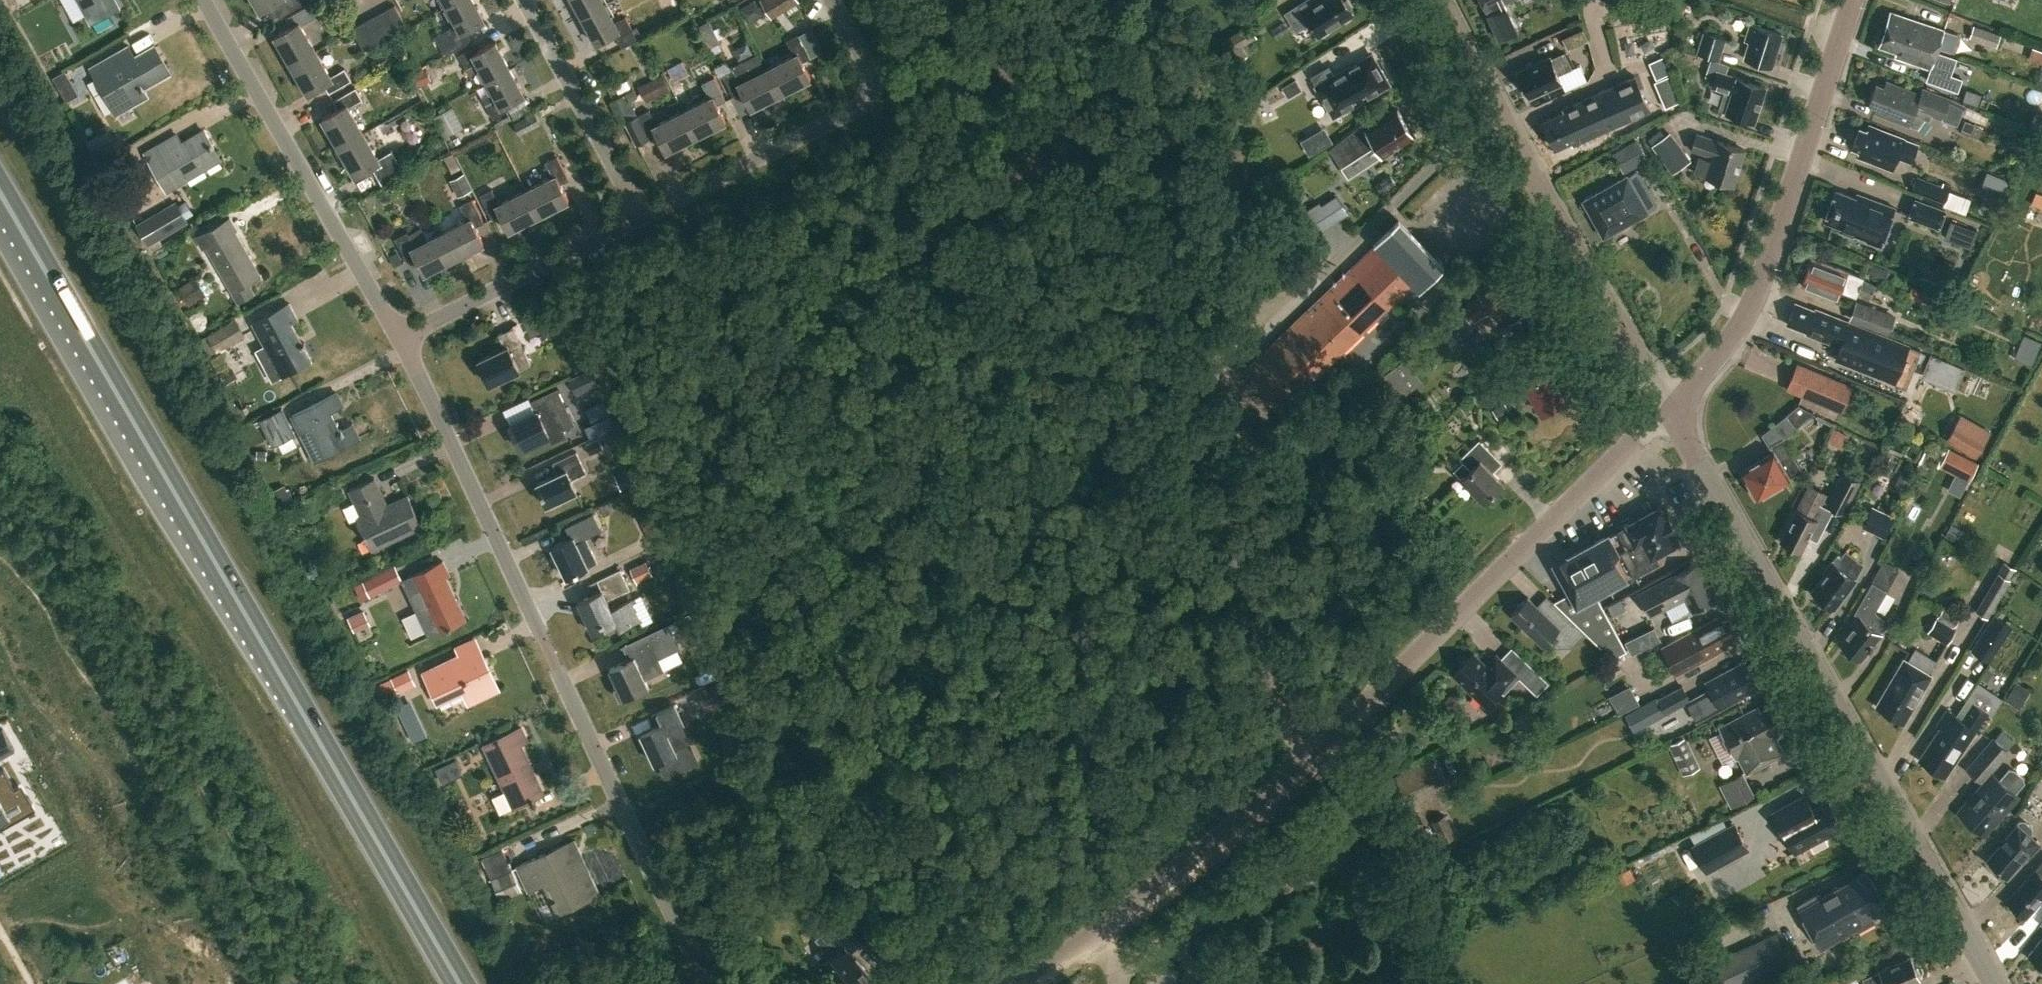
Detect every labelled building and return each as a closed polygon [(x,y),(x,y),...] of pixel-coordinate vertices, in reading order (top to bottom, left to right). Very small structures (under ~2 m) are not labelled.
[(92,22),(119,7),(115,0),(79,0),(92,22)] [(275,20),(309,0),(256,0),(261,10),(267,7),(275,20)] [(446,54),(471,40),(466,29),(483,20),(473,0),(456,0),(448,4),(458,23),(436,35),(446,54)] [(582,16),(605,3),(604,0),(574,0),(582,16)] [(770,14),(793,0),(761,0),(770,14)] [(1313,26),(1319,36),(1353,15),(1343,0),(1320,0),(1304,10),(1301,4),(1287,13),(1300,34),(1313,26)] [(1486,9),(1500,40),(1519,31),(1506,2),(1510,0),(1481,0),(1486,9)] [(614,32),(622,47),(641,36),(629,14),(615,22),(605,3),(582,16),(596,42),(614,32)] [(395,4),(384,10),(397,33),(408,26),(395,4)] [(276,35),(293,64),(316,50),(302,24),(315,17),(308,5),(287,17),(292,26),(276,35)] [(384,10),(374,16),(386,38),(397,33),(384,10)] [(1893,12),(1888,28),(1921,40),(1919,44),(1938,51),(1939,48),(1952,53),(1958,34),(1945,29),(1893,12)] [(374,16),(363,22),(376,44),(386,38),(374,16)] [(376,44),(363,22),(353,28),(365,50),(376,44)] [(1996,46),(2001,32),(1973,23),(1968,36),(1996,46)] [(1750,24),(1746,36),(1750,37),(1744,57),(1771,65),(1781,33),(1750,24)] [(712,25),(699,31),(706,46),(719,40),(712,25)] [(1581,25),(1561,34),(1568,50),(1588,41),(1581,25)] [(1243,48),(1259,40),(1252,27),(1224,42),(1238,67),(1250,61),(1243,48)] [(1888,28),(1882,47),(1898,52),(1897,57),(1933,69),(1929,81),(1960,91),(1964,79),(1952,75),(1958,57),(1938,51),(1919,44),(1921,40),(1888,28)] [(1701,30),(1694,51),(1716,59),(1723,37),(1701,30)] [(769,66),(782,91),(813,75),(805,59),(812,56),(800,33),(788,39),(795,53),(769,66)] [(478,62),(487,80),(509,68),(495,41),(478,51),(475,46),(460,54),(467,67),(478,62)] [(1739,59),(1743,45),(1730,41),(1725,54),(1739,59)] [(2027,56),(2041,62),(2041,48),(2032,44),(2027,56)] [(130,46),(91,68),(117,113),(148,95),(144,88),(171,72),(155,45),(136,56),(130,46)] [(293,64),(309,93),(325,84),(330,92),(351,80),(345,69),(331,76),(316,50),(293,64)] [(373,59),(378,68),(392,60),(387,51),(373,59)] [(1549,58),(1518,72),(1529,97),(1561,83),(1562,83),(1565,91),(1587,81),(1580,64),(1572,68),(1564,52),(1551,58),(1550,57),(1549,58)] [(1334,77),(1329,67),(1312,76),(1334,115),(1342,110),(1344,112),(1355,106),(1354,103),(1388,84),(1387,82),(1389,80),(1382,69),(1380,70),(1372,55),(1334,77)] [(1648,61),(1655,77),(1668,71),(1662,55),(1648,61)] [(1711,59),(1705,77),(1714,80),(1712,87),(1724,90),(1718,109),(1754,120),(1765,87),(1737,79),(1738,77),(1726,73),(1729,65),(1711,59)] [(676,85),(694,78),(689,64),(671,71),(676,85)] [(411,72),(416,84),(434,77),(429,65),(411,72)] [(743,90),(751,106),(782,91),(768,66),(742,80),(735,66),(724,72),(735,94),(743,90)] [(487,104),(493,117),(509,108),(506,104),(524,94),(509,68),(487,80),(497,98),(487,104)] [(1653,80),(1664,106),(1679,100),(1668,74),(1653,80)] [(645,86),(653,106),(679,96),(671,76),(645,86)] [(683,110),(696,134),(726,119),(718,103),(726,99),(714,76),(703,82),(710,96),(683,110)] [(1650,110),(1635,76),(1562,109),(1564,112),(1542,122),(1554,149),(1570,141),(1572,145),(1650,110)] [(1875,112),(1910,126),(1910,125),(1918,128),(1927,121),(1931,122),(1933,118),(1944,122),(1952,100),(1923,89),(1920,96),(1887,83),(1885,88),(1877,85),(1870,104),(1877,106),(1875,112)] [(323,117),(340,146),(364,133),(349,107),(362,99),(356,88),(334,100),(339,108),(323,117)] [(1709,118),(1714,105),(1691,96),(1686,109),(1709,118)] [(448,137),(468,129),(460,108),(440,116),(448,137)] [(657,134),(666,150),(696,134),(683,110),(657,123),(650,109),(626,121),(637,144),(657,134)] [(1409,123),(1406,122),(1398,109),(1367,129),(1362,122),(1329,147),(1341,166),(1376,144),(1382,155),(1385,153),(1388,154),(1395,150),(1395,146),(1414,135),(1412,132),(1413,129),(1409,123)] [(513,121),(519,133),(540,122),(534,110),(513,121)] [(1964,118),(1961,127),(1970,131),(1974,122),(1964,118)] [(1918,146),(1870,128),(1868,132),(1860,129),(1853,147),(1862,150),(1860,156),(1893,169),(1897,159),(1911,164),(1918,146)] [(146,152),(168,189),(221,158),(204,130),(182,143),(177,134),(146,152)] [(372,166),(383,186),(405,174),(393,151),(379,159),(364,133),(340,146),(356,175),(372,166)] [(1746,149),(1696,134),(1692,150),(1712,156),(1711,161),(1700,157),(1695,173),(1706,176),(1706,177),(1734,186),(1746,149)] [(1684,154),(1669,135),(1653,147),(1668,166),(1684,154)] [(1623,172),(1640,163),(1639,161),(1648,157),(1641,144),(1616,157),(1623,172)] [(526,190),(538,214),(569,199),(560,182),(568,178),(557,156),(545,162),(553,176),(526,190)] [(447,179),(455,196),(469,190),(461,172),(447,179)] [(1647,210),(1656,205),(1638,173),(1628,178),(1627,176),(1582,200),(1603,237),(1648,213),(1647,210)] [(1917,177),(1911,192),(1945,204),(1950,190),(1917,177)] [(1836,188),(1825,218),(1842,224),(1841,228),(1855,234),(1856,232),(1867,236),(1866,238),(1881,244),(1896,205),(1866,194),(1865,198),(1836,188)] [(500,213),(508,230),(538,214),(526,190),(499,203),(492,189),(481,195),(492,217),(500,213)] [(1952,191),(1947,208),(1970,215),(1975,197),(1952,191)] [(1327,202),(1339,219),(1348,212),(1337,195),(1327,202)] [(1912,198),(1906,214),(1939,226),(1945,210),(1912,198)] [(441,232),(453,257),(483,242),(475,226),(483,222),(472,199),(461,205),(468,219),(441,232)] [(135,228),(146,248),(186,225),(174,205),(135,228)] [(230,217),(196,236),(203,248),(208,245),(239,300),(254,292),(248,282),(260,274),(234,230),(237,229),(230,217)] [(1373,242),(1377,245),(1244,371),(1279,408),(1390,303),(1411,283),(1417,291),(1444,265),(1399,218),(1381,235),(1373,242)] [(415,256),(423,272),(453,257),(441,232),(414,246),(407,232),(396,237),(407,260),(415,256)] [(1862,280),(1863,278),(1847,271),(1812,258),(1811,262),(1809,262),(1807,268),(1808,270),(1802,286),(1837,299),(1840,290),(1843,292),(1843,291),(1855,296),(1857,292),(1870,297),(1875,285),(1862,280)] [(1869,272),(1885,279),(1888,270),(1872,264),(1869,272)] [(1477,290),(1480,295),(1448,315),(1456,328),(1470,319),(1472,323),(1490,311),(1492,314),(1507,305),(1505,301),(1523,290),(1512,274),(1499,282),(1497,278),(1477,290)] [(205,295),(195,277),(177,288),(188,305),(205,295)] [(253,322),(265,344),(257,349),(273,379),(311,358),(291,321),(298,318),(290,303),(253,322)] [(1842,348),(1837,361),(1889,381),(1903,345),(1851,325),(1852,323),(1816,309),(1815,312),(1795,304),(1787,324),(1807,332),(1806,334),(1842,348)] [(1894,318),(1864,307),(1858,322),(1888,333),(1894,318)] [(532,334),(546,327),(540,313),(525,320),(532,334)] [(1533,334),(1522,316),(1510,323),(1521,341),(1533,334)] [(235,318),(209,334),(218,350),(244,335),(235,318)] [(478,359),(490,383),(531,364),(513,326),(497,334),(504,347),(478,359)] [(1957,388),(1965,368),(1930,354),(1922,373),(1957,388)] [(1383,372),(1400,396),(1423,379),(1405,356),(1383,372)] [(1797,363),(1786,389),(1842,412),(1852,386),(1797,363)] [(1533,379),(1526,368),(1506,380),(1516,397),(1529,389),(1542,413),(1565,400),(1548,371),(1533,379)] [(569,379),(577,394),(598,384),(591,369),(569,379)] [(1498,397),(1490,384),(1478,392),(1486,405),(1498,397)] [(565,435),(555,412),(560,410),(551,391),(531,401),(536,411),(509,424),(520,447),(547,434),(551,442),(565,435)] [(343,404),(337,392),(292,414),(315,460),(359,437),(352,423),(342,428),(332,409),(343,404)] [(1491,409),(1499,420),(1510,412),(1503,401),(1491,409)] [(1800,472),(1791,455),(1792,455),(1783,440),(1789,437),(1787,435),(1796,428),(1799,420),(1810,411),(1799,404),(1786,415),(1762,434),(1773,451),(1741,470),(1748,481),(1747,485),(1751,493),(1755,494),(1757,496),(1775,486),(1779,487),(1784,484),(1785,481),(1788,479),(1800,472)] [(261,419),(274,443),(295,433),(282,408),(261,419)] [(585,426),(590,437),(615,426),(610,415),(585,426)] [(1948,439),(1976,456),(1990,433),(1961,416),(1948,439)] [(1846,449),(1854,437),(1839,427),(1831,439),(1846,449)] [(598,436),(585,442),(589,453),(603,447),(598,436)] [(1454,470),(1461,478),(1484,501),(1503,482),(1485,464),(1495,454),(1480,439),(1461,458),(1463,461),(1454,470)] [(1938,466),(1968,481),(1978,462),(1947,447),(1938,466)] [(585,472),(576,451),(553,462),(558,473),(536,482),(546,504),(576,490),(571,478),(585,472)] [(629,468),(615,474),(621,490),(635,484),(629,468)] [(1832,507),(1844,514),(1860,484),(1844,475),(1832,498),(1835,500),(1832,507)] [(407,494),(387,504),(375,478),(349,489),(362,516),(357,518),(372,549),(422,525),(407,494)] [(1805,494),(1802,500),(1781,540),(1789,544),(1791,549),(1794,551),(1798,550),(1801,551),(1809,537),(1817,541),(1833,512),(1821,506),(1822,503),(1805,494)] [(604,515),(613,510),(609,501),(600,506),(604,515)] [(1593,588),(1630,567),(1634,574),(1661,560),(1657,553),(1680,540),(1677,535),(1679,534),(1666,508),(1663,510),(1660,505),(1635,519),(1633,516),(1629,519),(1628,516),(1619,521),(1620,522),(1617,524),(1619,528),(1568,556),(1568,555),(1556,562),(1572,592),(1555,602),(1613,658),(1627,650),(1593,588)] [(1874,506),(1864,527),(1886,538),(1896,517),(1874,506)] [(588,548),(583,538),(601,530),(593,512),(583,517),(565,526),(570,537),(552,546),(566,576),(587,565),(594,562),(595,558),(591,550),(588,548)] [(1971,536),(1953,525),(1946,536),(1964,547),(1971,536)] [(665,541),(660,530),(648,535),(653,546),(663,541),(665,541)] [(1812,590),(1834,607),(1856,578),(1865,563),(1847,550),(1837,563),(1833,560),(1824,570),(1827,572),(1812,590)] [(629,569),(636,583),(652,575),(645,561),(629,569)] [(1973,612),(1985,619),(2014,568),(2002,561),(1973,612)] [(413,576),(439,632),(465,620),(445,577),(449,576),(443,562),(413,576)] [(1696,564),(1680,571),(1638,593),(1650,614),(1686,595),(1694,610),(1715,600),(1696,564)] [(395,568),(362,583),(370,599),(402,584),(395,568)] [(578,602),(593,633),(616,622),(619,629),(639,620),(630,600),(611,609),(606,600),(629,589),(620,570),(597,581),(602,591),(578,602)] [(1855,612),(1857,615),(1849,625),(1852,627),(1840,642),(1860,659),(1882,632),(1881,631),(1888,622),(1875,611),(1886,590),(1872,582),(1855,612)] [(1575,644),(1586,633),(1547,596),(1538,606),(1529,597),(1512,615),(1543,645),(1549,639),(1557,647),(1567,636),(1575,644)] [(369,626),(363,610),(347,618),(353,633),(369,626)] [(1970,648),(1989,660),(2011,625),(1992,613),(1970,648)] [(1738,634),(1728,617),(1723,620),(1721,615),(1664,646),(1677,671),(1696,660),(1697,662),(1735,642),(1732,637),(1738,634)] [(1956,627),(1936,615),(1926,631),(1946,643),(1956,627)] [(681,624),(664,628),(668,645),(685,642),(681,624)] [(630,658),(610,668),(617,684),(614,686),(619,698),(623,697),(648,686),(644,678),(659,671),(645,640),(626,648),(630,658)] [(1487,664),(1474,653),(1454,674),(1486,705),(1515,674),(1537,695),(1549,682),(1512,647),(1501,658),(1496,654),(1487,664)] [(1910,660),(1905,658),(1878,705),(1906,721),(1933,674),(1930,672),(1937,659),(1917,647),(1910,660)] [(437,701),(462,689),(468,701),(498,687),(484,657),(465,666),(459,655),(423,672),(437,701)] [(1708,682),(1711,689),(1694,699),(1704,718),(1760,688),(1757,683),(1762,680),(1753,663),(1748,666),(1746,662),(1708,682)] [(386,682),(393,697),(418,685),(411,670),(386,682)] [(2004,700),(2018,708),(2030,689),(2015,680),(2004,700)] [(699,689),(705,703),(719,697),(712,683),(699,689)] [(1634,686),(1612,697),(1621,715),(1643,704),(1634,686)] [(1657,699),(1665,713),(1690,700),(1682,686),(1657,699)] [(1920,758),(1947,775),(1977,727),(1982,730),(1994,712),(1974,699),(1965,714),(1947,702),(1935,721),(1941,725),(1920,758)] [(396,707),(400,715),(415,708),(410,700),(396,707)] [(1735,759),(1738,757),(1747,773),(1784,753),(1775,737),(1789,730),(1775,704),(1769,707),(1767,703),(1719,728),(1735,759)] [(641,733),(654,761),(655,761),(663,777),(683,767),(676,751),(688,746),(679,725),(683,724),(674,705),(653,714),(658,725),(641,733)] [(526,739),(521,727),(483,745),(513,807),(543,793),(519,743),(526,739)] [(0,730),(0,758),(15,750),(3,728),(0,730)] [(1685,734),(1667,743),(1682,774),(1700,765),(1685,734)] [(1967,768),(1983,782),(2011,751),(1994,737),(1967,768)] [(462,771),(456,759),(436,768),(441,781),(462,771)] [(1392,779),(1403,801),(1443,780),(1431,759),(1392,779)] [(2009,767),(2000,778),(1993,772),(1959,811),(1984,832),(2018,794),(2015,790),(2024,780),(2022,775),(2015,768),(2009,767)] [(0,771),(0,825),(10,819),(2,804),(19,795),(15,788),(4,769),(0,771)] [(1718,783),(1731,806),(1755,793),(1742,770),(1718,783)] [(1807,842),(1811,851),(1826,843),(1822,834),(1839,825),(1826,801),(1811,810),(1803,795),(1772,812),(1792,850),(1807,842)] [(1455,834),(1444,814),(1433,820),(1444,840),(1455,834)] [(2016,824),(2018,826),(1989,859),(2007,874),(2026,853),(2030,856),(2041,843),(2030,834),(2033,830),(2033,825),(2026,819),(2021,819),(2016,824)] [(1694,846),(1706,870),(1747,847),(1734,824),(1694,846)] [(567,843),(516,867),(527,891),(545,882),(559,912),(599,893),(582,857),(576,860),(567,843)] [(480,857),(490,878),(499,898),(521,888),(502,846),(480,857)] [(2007,901),(2026,918),(2041,900),(2041,862),(2007,901)] [(1409,880),(1408,880),(1404,867),(1397,869),(1401,883),(1409,880)] [(1635,869),(1622,873),(1626,884),(1639,880),(1635,869)] [(1886,906),(1870,879),(1866,871),(1821,897),(1818,892),(1797,905),(1820,946),(1839,935),(1839,936),(1855,927),(1857,930),(1873,921),(1871,918),(1872,918),(1870,915),(1886,906)] [(838,983),(875,983),(863,970),(865,968),(856,957),(853,959),(848,954),(859,945),(860,946),(870,935),(847,914),(837,925),(845,932),(841,937),(831,926),(816,937),(830,954),(829,955),(821,962),(835,978),(835,982),(838,983)] [(1726,983),(1743,983),(1790,962),(1775,930),(1714,958),(1726,983)] [(2041,964),(2041,937),(2028,953),(2041,964)] [(1910,956),(1862,977),(1865,983),(1908,983),(1920,979),(1919,977),(1921,974),(1918,967),(1914,966),(1910,956)]
